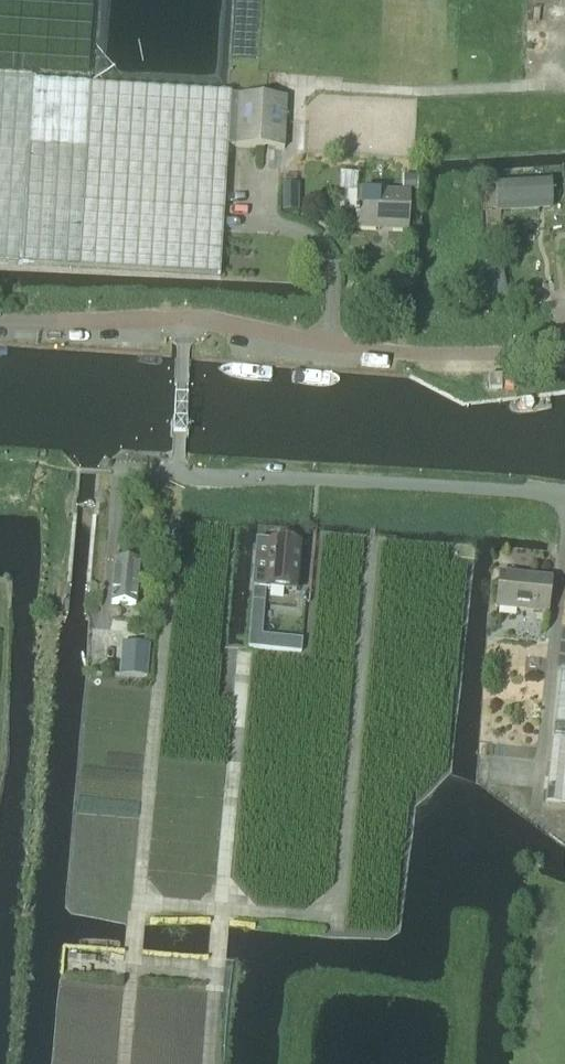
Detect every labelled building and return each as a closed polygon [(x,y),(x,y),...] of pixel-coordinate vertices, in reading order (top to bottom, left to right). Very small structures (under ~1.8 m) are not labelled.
[(21,265),(109,270),(219,276),(231,93),(32,82),(0,80),(0,263),(21,265)] [(235,147),(284,149),(286,98),(237,96),(235,147)] [(403,194),(418,194),(418,179),(403,178),(403,194)] [(550,208),(549,181),(495,184),(497,211),(550,208)] [(283,198),(297,198),(297,185),(283,185),(283,198)] [(357,192),(355,230),(405,233),(407,194),(357,192)] [(188,421),(170,420),(170,438),(188,439),(188,421)] [(256,545),(250,618),(248,649),(261,650),(263,618),(265,589),(295,591),(298,546),(269,544),(269,546),(256,545)] [(115,562),(111,605),(135,607),(136,595),(140,595),(142,576),(138,576),(138,564),(115,562)] [(497,609),(546,614),(549,580),(500,575),(497,609)] [(121,644),(119,675),(144,677),(147,646),(121,644)] [(559,671),(552,738),(545,804),(564,806),(564,672),(559,671)]
